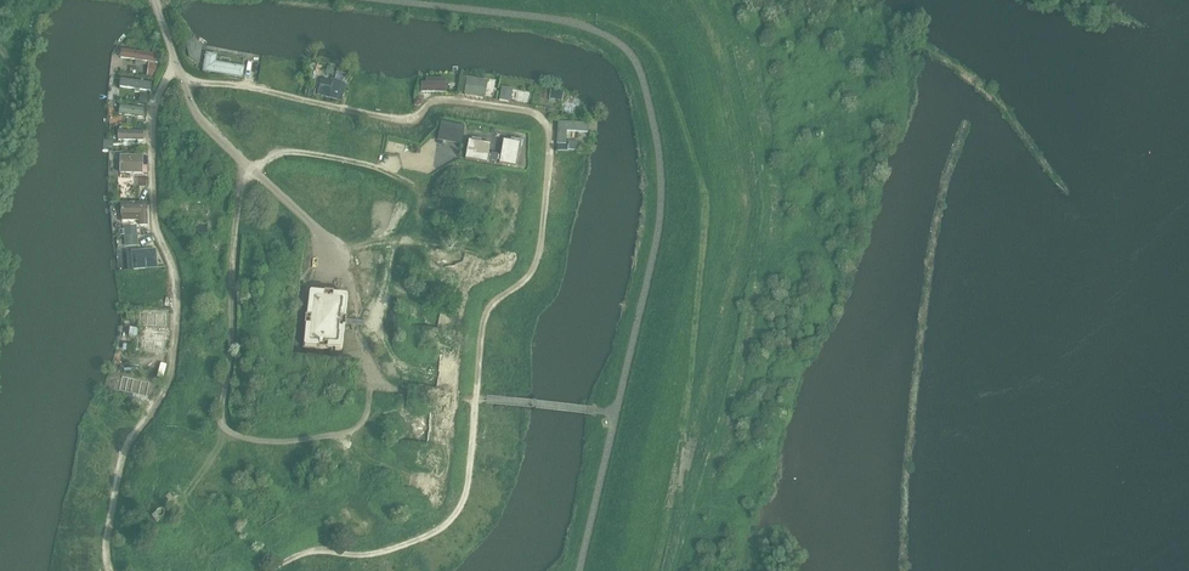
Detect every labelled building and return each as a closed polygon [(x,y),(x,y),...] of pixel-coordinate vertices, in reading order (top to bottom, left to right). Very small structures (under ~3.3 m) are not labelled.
[(121,50),(120,58),(158,63),(160,51),(152,50),(152,53),(121,50)] [(206,53),(202,71),(242,79),(245,68),(216,62),(217,56),(206,53)] [(149,64),(147,76),(156,78),(158,65),(149,64)] [(336,71),(334,80),(342,82),(345,73),(336,71)] [(422,92),(448,92),(448,84),(447,84),(447,78),(427,78),(427,83),(422,83),(422,92)] [(488,81),(467,78),(464,95),(485,99),(488,81)] [(152,83),(121,79),(120,87),(135,89),(134,93),(140,94),(141,90),(151,91),(152,83)] [(334,80),(333,80),(333,82),(321,79),(317,95),(339,101),(344,82),(342,82),(334,80)] [(307,87),(305,95),(314,97),(315,89),(307,87)] [(551,90),(549,99),(562,102),(563,93),(551,90)] [(501,94),(500,100),(511,102),(512,96),(501,94)] [(140,95),(139,103),(147,104),(148,97),(140,95)] [(145,108),(120,105),(119,114),(144,117),(145,108)] [(588,124),(558,122),(556,144),(565,145),(566,131),(587,132),(588,124)] [(464,127),(441,123),(437,141),(461,145),(464,127)] [(144,141),(144,131),(118,131),(118,141),(144,141)] [(488,154),(490,144),(480,142),(481,139),(471,138),(471,140),(468,140),(464,159),(486,163),(487,159),(490,160),(491,154),(488,154)] [(499,161),(499,163),(516,166),(519,147),(521,148),(522,140),(510,138),(510,141),(503,140),(500,156),(497,155),(497,161),(499,161)] [(569,142),(569,150),(577,150),(577,142),(569,142)] [(143,156),(120,155),(119,173),(142,174),(143,156)] [(139,177),(138,187),(147,187),(147,177),(139,177)] [(146,205),(121,205),(121,215),(122,215),(122,221),(138,221),(139,226),(146,225),(146,205)] [(137,226),(125,227),(125,235),(138,234),(137,226)] [(138,234),(125,235),(126,246),(139,245),(138,234)] [(156,250),(131,251),(133,270),(157,268),(156,250)] [(308,294),(303,342),(303,345),(303,346),(304,346),(304,347),(306,347),(339,350),(340,350),(341,349),(342,348),(347,299),(347,297),(346,296),(345,296),(311,292),(309,292),(309,293),(308,294)] [(167,325),(167,312),(128,312),(128,325),(167,325)] [(128,341),(165,346),(166,332),(130,329),(128,341)] [(129,345),(128,352),(137,353),(138,346),(129,345)] [(115,392),(146,400),(149,381),(119,375),(115,392)] [(156,512),(152,516),(158,523),(161,520),(159,518),(160,517),(156,512)]
